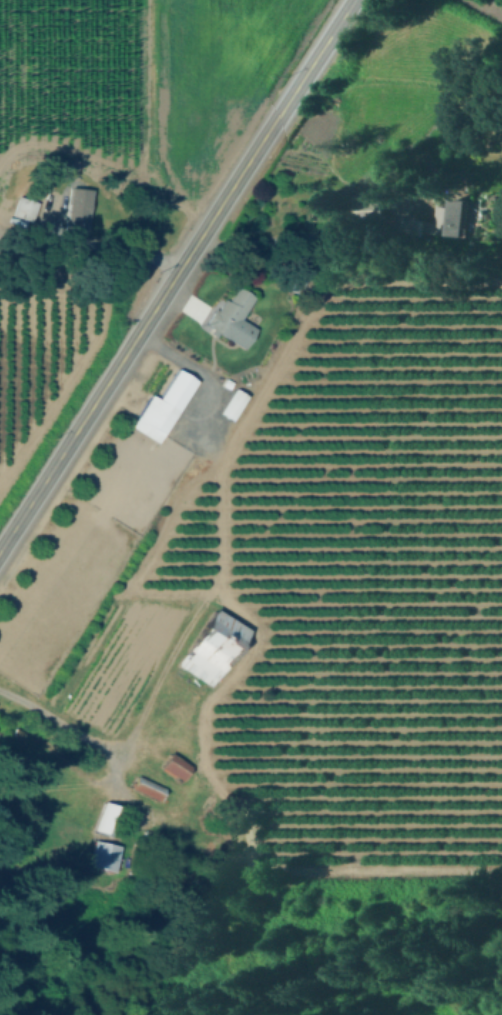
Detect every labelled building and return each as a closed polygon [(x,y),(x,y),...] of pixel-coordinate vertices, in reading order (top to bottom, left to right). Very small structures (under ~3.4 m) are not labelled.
[(12,218),(32,223),(37,203),(16,198),(12,218)] [(475,238),(477,200),(436,198),(435,220),(413,219),(412,235),(475,238)] [(66,231),(85,239),(97,207),(78,200),(66,231)] [(369,221),(384,215),(379,203),(364,209),(369,221)] [(244,349),(256,329),(240,321),(253,297),(230,285),(207,329),(244,349)] [(159,400),(149,395),(131,429),(160,444),(194,380),(175,370),(159,400)] [(229,421),(245,398),(236,391),(219,414),(229,421)] [(177,667),(212,686),(232,649),(197,629),(177,667)] [(25,736),(15,729),(8,739),(19,746),(25,736)] [(180,781),(190,767),(169,753),(160,768),(180,781)] [(131,788),(158,803),(165,790),(138,775),(131,788)] [(92,831),(112,839),(123,810),(104,803),(92,831)]
